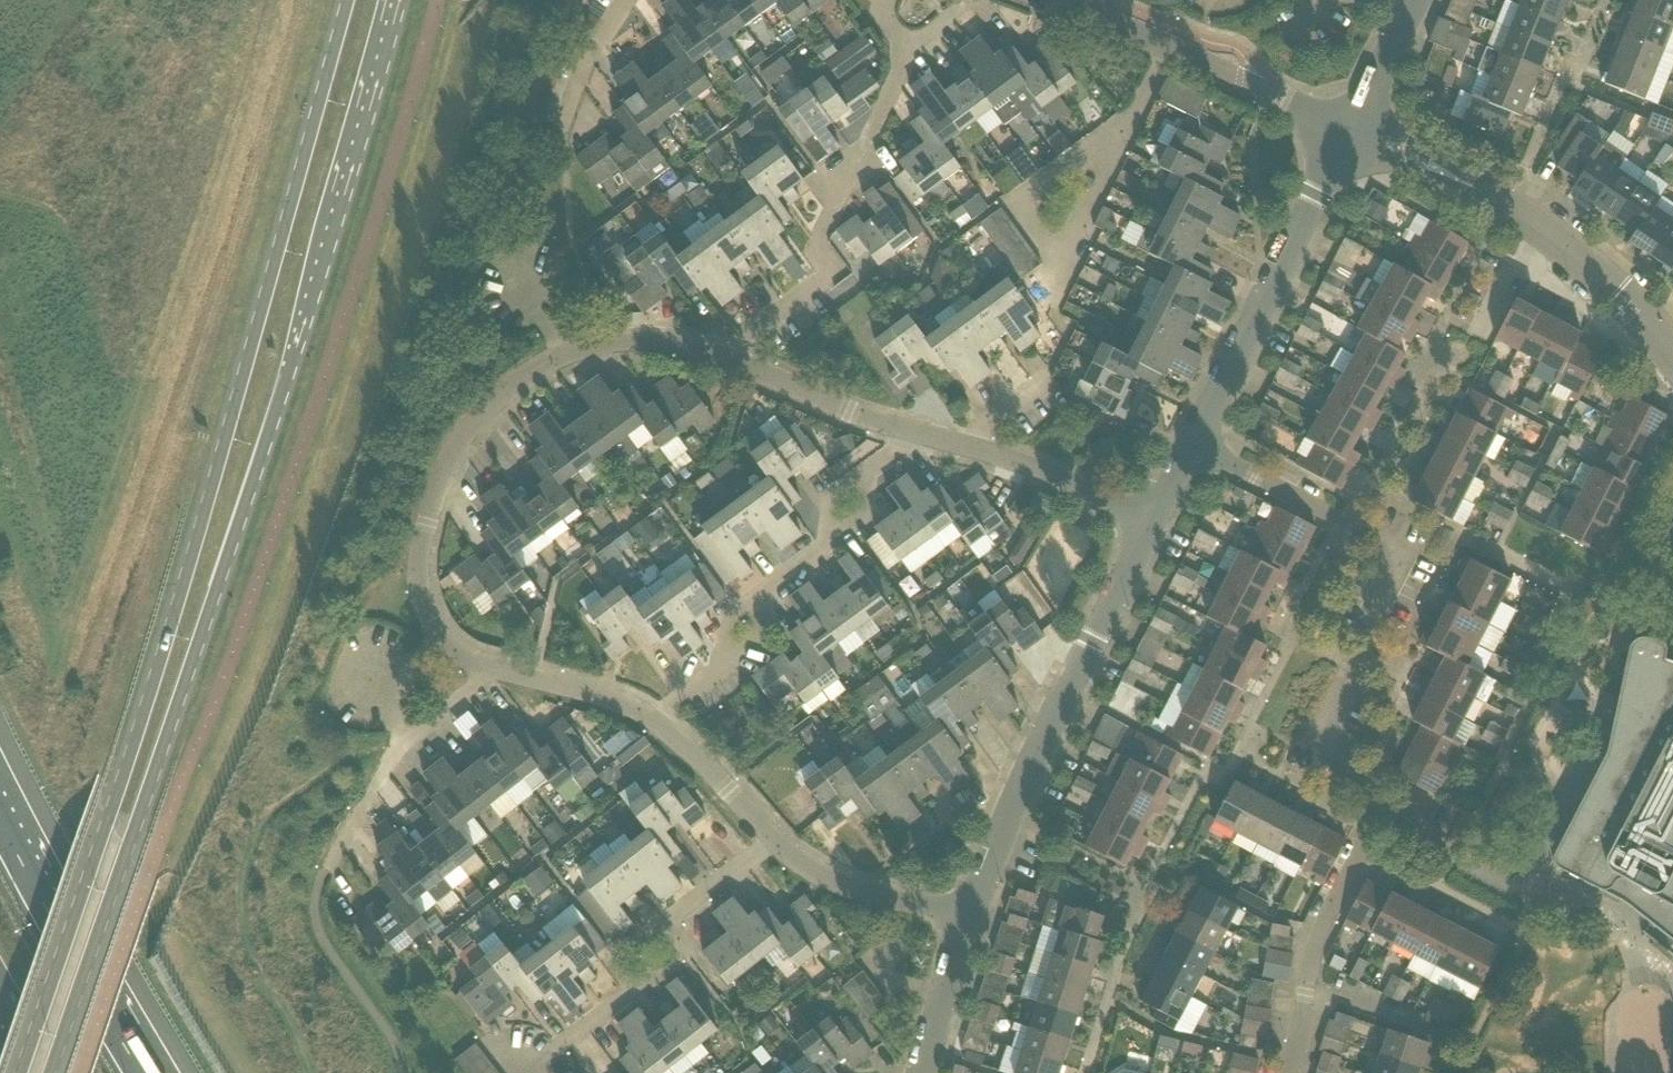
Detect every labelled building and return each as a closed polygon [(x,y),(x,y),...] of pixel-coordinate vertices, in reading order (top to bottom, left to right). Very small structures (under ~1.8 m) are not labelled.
[(712,50),(674,0),(672,0),(663,6),(671,17),(673,16),(678,23),(677,24),(679,25),(671,31),(674,35),(695,62),(712,50)] [(728,38),(705,6),(697,12),(696,10),(695,11),(690,3),(692,2),(690,0),(674,0),(712,50),(728,38)] [(728,38),(745,26),(726,0),(711,0),(712,1),(705,6),(728,38)] [(761,14),(751,0),(726,0),(745,26),(761,14)] [(761,14),(777,2),(778,1),(777,0),(751,0),(761,14)] [(778,1),(777,2),(795,26),(812,14),(802,0),(777,0),(778,1)] [(829,2),(827,0),(802,0),(812,14),(829,2)] [(1569,0),(1508,0),(1521,5),(1521,6),(1560,21),(1569,0)] [(1672,27),(1672,24),(1672,0),(1639,0),(1634,12),(1672,27)] [(1560,21),(1521,6),(1511,29),(1551,45),(1560,21)] [(1662,51),(1672,27),(1634,12),(1624,37),(1662,51)] [(1452,34),(1455,24),(1444,20),(1444,19),(1439,17),(1439,18),(1429,42),(1434,44),(1456,53),(1453,60),(1463,64),(1472,42),(1468,40),(1452,34)] [(1468,40),(1472,30),(1455,24),(1452,34),(1468,40)] [(1487,47),(1502,53),(1542,68),(1551,45),(1511,29),(1496,24),(1487,47)] [(672,65),(697,98),(713,87),(695,62),(674,35),(664,42),(672,53),(674,52),(676,55),(676,56),(679,60),(672,65)] [(864,35),(826,63),(838,80),(876,51),(864,35)] [(1060,96),(1077,83),(1056,53),(1062,49),(1054,36),(1036,49),(1037,50),(1037,49),(1043,56),(1042,56),(1043,58),(1036,64),(1060,96)] [(1005,55),(1003,52),(996,56),(982,37),(971,45),(1020,112),(1036,100),(1037,99),(1005,56),(1005,55)] [(1624,37),(1615,60),(1653,75),(1667,81),(1672,68),(1672,56),(1662,51),(1624,37)] [(1005,55),(1015,48),(1013,44),(1003,52),(1005,55)] [(1429,58),(1449,66),(1450,66),(1453,60),(1456,53),(1434,44),(1429,58)] [(977,71),(970,76),(969,76),(993,108),(1005,124),(1020,112),(971,45),(961,52),(969,63),(971,62),(973,65),(973,66),(977,71)] [(1060,96),(1036,64),(1030,68),(1015,48),(1005,55),(1005,56),(1037,99),(1036,100),(1043,109),(1060,96)] [(756,69),(768,59),(762,51),(750,61),(756,69)] [(1532,93),(1542,68),(1502,53),(1492,77),(1532,93)] [(793,69),(784,57),(762,73),(771,84),(793,69)] [(1429,78),(1429,79),(1442,84),(1449,66),(1429,58),(1422,75),(1429,78)] [(1653,75),(1615,60),(1606,82),(1605,84),(1643,99),(1653,75)] [(664,123),(681,111),(655,77),(649,81),(635,61),(624,69),(664,123)] [(655,77),(681,111),(697,98),(672,65),(655,77)] [(953,88),(976,121),(993,108),(969,76),(970,76),(963,66),(953,74),(954,74),(960,81),(959,81),(960,83),(953,88)] [(1458,69),(1450,66),(1449,66),(1442,84),(1446,86),(1451,88),(1458,69)] [(622,103),(625,107),(626,107),(656,146),(669,136),(667,133),(669,132),(663,123),(664,123),(624,69),(613,77),(623,89),(624,88),(627,91),(626,92),(630,97),(622,103)] [(868,70),(848,85),(836,93),(825,78),(809,90),(833,122),(840,117),(841,119),(847,126),(846,126),(847,127),(867,112),(858,100),(879,85),(868,70)] [(1532,93),(1492,77),(1479,72),(1469,95),(1513,111),(1512,113),(1522,117),(1532,93)] [(921,81),(960,133),(976,121),(953,88),(947,93),(932,73),(921,81)] [(1198,117),(1201,112),(1207,99),(1168,78),(1158,98),(1197,118),(1198,117)] [(1429,79),(1425,87),(1443,94),(1446,86),(1442,84),(1429,79)] [(960,133),(921,81),(911,88),(920,99),(921,98),(924,102),(923,102),(927,107),(919,113),(922,117),(943,145),(944,144),(960,133)] [(765,99),(757,88),(745,97),(753,108),(765,99)] [(809,90),(791,103),(780,112),(818,163),(829,154),(830,155),(841,147),(833,136),(831,137),(826,130),(825,128),(833,122),(809,90)] [(1503,136),(1512,113),(1513,111),(1469,95),(1459,90),(1449,114),(1503,136)] [(671,167),(665,159),(656,146),(626,107),(625,107),(615,114),(623,125),(625,124),(628,128),(627,128),(631,133),(624,138),(654,180),(671,167)] [(1037,165),(1044,160),(1032,145),(1056,128),(1045,111),(1014,133),(1037,165)] [(1208,115),(1201,112),(1198,117),(1206,121),(1208,115)] [(1657,141),(1662,133),(1671,136),(1672,132),(1672,120),(1652,112),(1650,119),(1647,126),(1642,135),(1657,141)] [(706,141),(721,128),(706,113),(692,126),(706,141)] [(1579,182),(1604,147),(1581,132),(1588,121),(1577,113),(1554,149),(1565,156),(1557,167),(1578,181),(1579,182)] [(1633,119),(1623,115),(1622,119),(1615,131),(1624,137),(1633,119)] [(943,145),(922,117),(912,124),(920,135),(922,134),(926,139),(925,139),(928,143),(921,148),(920,149),(944,181),(961,168),(944,144),(943,145)] [(742,138),(754,129),(749,121),(736,130),(742,138)] [(1221,164),(1232,141),(1202,126),(1200,129),(1184,121),(1170,149),(1206,167),(1210,159),(1221,164)] [(1072,147),(1060,131),(1048,140),(1060,156),(1072,147)] [(619,169),(637,192),(654,180),(624,138),(617,144),(610,134),(589,149),(577,158),(597,185),(619,169)] [(923,196),(944,181),(920,149),(921,148),(914,138),(904,146),(905,147),(906,146),(908,150),(912,155),(901,163),(906,170),(895,178),(913,203),(923,196)] [(1572,190),(1594,205),(1618,170),(1627,157),(1607,143),(1604,147),(1579,182),(1578,181),(1572,190)] [(1663,164),(1672,150),(1672,149),(1667,144),(1656,160),(1663,164)] [(731,160),(721,145),(707,154),(717,169),(731,160)] [(793,188),(804,180),(779,147),(760,162),(784,195),(783,195),(790,205),(801,198),(800,197),(799,197),(796,193),(796,192),(793,188)] [(1023,184),(1039,172),(1022,147),(1005,160),(1009,166),(1023,184)] [(1206,167),(1170,149),(1160,168),(1186,180),(1219,196),(1224,185),(1212,179),(1211,180),(1207,178),(1208,178),(1202,175),(1206,167)] [(1663,164),(1672,171),(1672,150),(1663,164)] [(777,200),(783,195),(784,195),(760,162),(742,175),(760,198),(782,227),(782,226),(792,219),(784,208),(783,209),(779,205),(780,204),(777,200)] [(1006,196),(1023,184),(1009,166),(993,177),(1006,196)] [(1618,170),(1594,205),(1615,219),(1639,184),(1618,170)] [(1236,227),(1241,216),(1229,210),(1228,212),(1224,210),(1225,209),(1219,206),(1223,198),(1219,196),(1186,180),(1177,198),(1236,227)] [(688,192),(681,182),(670,190),(677,199),(688,192)] [(877,191),(875,188),(864,196),(872,207),(874,206),(877,210),(876,211),(880,215),(872,220),(897,253),(913,240),(926,231),(889,183),(877,191)] [(1636,233),(1654,208),(1660,199),(1639,184),(1615,219),(1635,232),(1636,233)] [(687,196),(699,211),(711,202),(699,187),(687,196)] [(990,208),(980,194),(963,205),(969,213),(974,220),(990,208)] [(744,210),(783,262),(793,255),(785,244),(783,245),(781,242),(781,241),(778,236),(785,230),(782,226),(782,227),(760,198),(744,210)] [(1218,233),(1230,239),(1236,227),(1177,198),(1168,216),(1204,235),(1208,227),(1214,230),(1215,229),(1219,231),(1218,233)] [(1388,210),(1371,201),(1365,214),(1381,223),(1388,210)] [(963,205),(950,215),(956,222),(969,213),(963,205)] [(1011,220),(1002,208),(981,224),(989,235),(1011,220)] [(1672,225),(1672,221),(1654,208),(1636,233),(1635,232),(1629,241),(1651,256),(1672,225)] [(773,270),(783,262),(744,210),(728,222),(752,255),(759,249),(760,251),(761,251),(766,258),(764,259),(773,270)] [(752,255),(728,222),(721,212),(704,224),(735,267),(742,277),(752,270),(745,260),(752,255)] [(868,251),(879,265),(897,253),(872,220),(865,226),(858,216),(837,231),(858,259),(868,251)] [(1201,243),(1204,235),(1168,216),(1159,234),(1159,235),(1195,253),(1195,254),(1206,259),(1211,248),(1201,243)] [(1102,230),(1113,236),(1117,226),(1098,217),(1093,226),(1102,230)] [(1011,220),(989,235),(997,246),(1019,231),(1011,220)] [(695,246),(734,299),(744,291),(729,271),(735,267),(704,224),(702,221),(685,233),(695,246)] [(1459,263),(1470,243),(1432,221),(1422,238),(1415,234),(1415,235),(1414,237),(1459,263)] [(1651,256),(1672,270),(1672,225),(1651,256)] [(1208,282),(1214,271),(1192,260),(1195,254),(1195,253),(1159,235),(1159,234),(1148,229),(1139,249),(1175,267),(1175,266),(1208,282)] [(1005,258),(1027,242),(1019,231),(997,246),(1005,258)] [(1408,260),(1448,283),(1459,263),(1414,237),(1415,235),(1408,231),(1404,238),(1411,241),(1406,250),(1412,253),(1408,260)] [(609,246),(601,235),(588,244),(596,256),(609,246)] [(661,235),(644,247),(669,279),(676,274),(680,279),(683,283),(681,284),(689,295),(699,288),(700,288),(678,257),(678,258),(661,235)] [(1366,248),(1346,238),(1341,246),(1361,256),(1366,248)] [(1013,269),(1035,253),(1027,242),(1005,258),(1013,269)] [(961,256),(953,245),(942,252),(941,254),(949,264),(961,256)] [(723,306),(734,299),(695,246),(678,257),(700,288),(699,288),(702,292),(710,286),(714,291),(717,294),(715,295),(723,306)] [(623,286),(643,313),(669,294),(662,285),(669,279),(644,247),(627,259),(638,275),(623,286)] [(1043,264),(1035,253),(1013,269),(1021,280),(1043,264)] [(941,256),(932,278),(941,291),(958,278),(941,256)] [(1115,274),(1121,263),(1108,256),(1102,268),(1115,274)] [(1436,302),(1448,283),(1408,260),(1403,269),(1394,264),(1384,259),(1372,280),(1382,286),(1421,308),(1427,297),(1436,302)] [(1166,285),(1225,314),(1231,302),(1209,291),(1212,284),(1208,282),(1175,266),(1175,267),(1166,285)] [(1328,273),(1324,282),(1343,291),(1347,283),(1328,273)] [(1034,312),(1010,280),(993,292),(1032,344),(1041,337),(1033,326),(1032,327),(1025,318),(1034,312)] [(1324,282),(1319,290),(1339,300),(1343,291),(1324,282)] [(1111,303),(1118,288),(1109,283),(1109,284),(1102,298),(1111,303)] [(1219,325),(1225,314),(1166,285),(1157,303),(1194,321),(1197,314),(1219,325)] [(930,286),(918,294),(926,304),(937,296),(930,286)] [(1382,286),(1370,307),(1416,333),(1421,323),(1414,319),(1421,308),(1382,286)] [(1021,352),(1032,344),(993,292),(977,304),(1001,336),(1008,331),(1014,340),(1013,341),(1021,352)] [(1520,293),(1496,339),(1518,350),(1539,311),(1527,305),(1531,298),(1520,293)] [(1194,321),(1157,303),(1148,321),(1184,339),(1184,340),(1195,345),(1201,334),(1200,334),(1199,335),(1191,331),(1192,330),(1190,329),(1194,321)] [(1001,336),(977,304),(960,317),(984,349),(983,349),(990,359),(1000,352),(1000,351),(999,351),(992,343),(993,342),(1001,336)] [(1410,343),(1416,333),(1370,307),(1357,328),(1366,334),(1367,332),(1397,349),(1403,339),(1410,343)] [(1518,350),(1539,361),(1563,315),(1553,310),(1550,317),(1539,311),(1518,350)] [(1563,315),(1539,361),(1562,373),(1577,343),(1582,334),(1570,327),(1574,320),(1563,315)] [(1326,326),(1306,316),(1302,325),(1322,335),(1326,326)] [(893,329),(918,361),(924,356),(925,358),(926,358),(931,365),(929,366),(937,377),(947,370),(948,369),(928,341),(927,341),(909,317),(893,329)] [(960,317),(944,329),(982,381),(992,373),(984,362),(982,364),(976,355),(977,355),(976,354),(983,349),(984,349),(960,317)] [(1139,340),(1197,369),(1203,357),(1191,351),(1190,353),(1186,351),(1186,350),(1181,347),(1184,340),(1184,339),(1148,321),(1139,340)] [(1302,325),(1297,333),(1317,343),(1322,335),(1302,325)] [(917,377),(910,367),(918,361),(893,329),(876,342),(878,345),(897,370),(889,375),(900,389),(917,377)] [(971,388),(982,381),(944,329),(928,341),(948,369),(947,370),(950,374),(959,367),(965,376),(963,378),(971,388)] [(1355,354),(1401,380),(1407,370),(1400,366),(1406,355),(1397,349),(1367,332),(1366,334),(1355,354)] [(1191,380),(1197,369),(1139,340),(1130,357),(1129,358),(1161,374),(1166,376),(1171,367),(1180,372),(1179,374),(1191,380)] [(1602,356),(1577,343),(1562,373),(1557,382),(1559,383),(1573,390),(1570,395),(1579,400),(1602,356)] [(1094,363),(1131,381),(1135,373),(1137,374),(1137,373),(1145,377),(1144,379),(1156,385),(1161,374),(1129,358),(1130,357),(1104,344),(1094,363)] [(1355,354),(1343,375),(1382,397),(1388,386),(1395,390),(1401,380),(1355,354)] [(1304,369),(1284,359),(1280,368),(1300,378),(1304,369)] [(1131,381),(1094,363),(1085,382),(1095,387),(1088,401),(1125,419),(1137,394),(1127,389),(1131,381)] [(1280,368),(1276,376),(1296,386),(1300,378),(1280,368)] [(1496,394),(1505,376),(1497,372),(1487,390),(1496,394)] [(1343,375),(1331,396),(1377,422),(1383,412),(1376,408),(1382,397),(1343,375)] [(623,396),(624,395),(621,391),(613,397),(612,395),(611,395),(606,389),(608,387),(600,376),(588,385),(627,437),(643,425),(623,396)] [(682,391),(671,376),(654,388),(655,389),(656,388),(661,395),(660,396),(662,398),(653,404),(677,436),(694,424),(701,433),(716,421),(690,385),(682,391)] [(1514,381),(1505,376),(1496,394),(1504,399),(1514,381)] [(610,449),(627,437),(588,385),(579,392),(587,402),(589,401),(592,405),(591,406),(595,410),(588,416),(586,417),(610,449)] [(661,448),(677,436),(653,404),(647,408),(646,407),(645,407),(640,400),(642,399),(634,388),(624,395),(623,396),(643,425),(644,425),(661,448)] [(1511,421),(1515,412),(1471,389),(1459,411),(1499,431),(1506,418),(1511,421)] [(1331,396),(1319,416),(1358,439),(1365,428),(1372,432),(1377,422),(1331,396)] [(1671,417),(1658,410),(1631,397),(1622,414),(1617,411),(1614,417),(1659,440),(1671,417)] [(1525,398),(1520,407),(1537,416),(1542,407),(1525,398)] [(1282,413),(1262,403),(1258,412),(1278,422),(1282,413)] [(570,429),(595,461),(610,449),(586,417),(588,416),(581,406),(571,413),(572,414),(572,413),(575,417),(574,417),(578,422),(570,429)] [(1565,426),(1572,413),(1562,409),(1555,421),(1565,426)] [(1440,430),(1487,454),(1499,431),(1459,411),(1452,426),(1444,422),(1440,430)] [(595,461),(570,429),(564,433),(563,432),(562,432),(557,425),(558,424),(550,413),(539,421),(579,473),(587,483),(603,472),(595,461)] [(1358,439),(1319,416),(1306,439),(1315,444),(1312,450),(1351,473),(1361,455),(1352,450),(1358,439)] [(1659,440),(1614,417),(1613,418),(1608,428),(1614,431),(1607,443),(1647,464),(1659,440)] [(579,473),(539,421),(530,428),(538,439),(540,438),(542,441),(542,442),(545,447),(538,452),(540,456),(541,456),(563,485),(579,473)] [(1259,439),(1265,428),(1256,423),(1250,434),(1259,439)] [(1475,476),(1487,454),(1440,430),(1434,442),(1441,446),(1436,456),(1475,476)] [(807,480),(828,464),(808,437),(797,445),(786,431),(769,444),(793,475),(800,470),(802,472),(802,471),(807,478),(807,479),(807,480)] [(857,449),(852,434),(837,439),(841,454),(857,449)] [(1561,436),(1556,446),(1565,451),(1570,441),(1561,436)] [(1647,464),(1607,443),(1595,467),(1642,490),(1646,482),(1639,479),(1647,464)] [(786,480),(793,475),(769,444),(752,456),(770,479),(769,480),(791,507),(792,507),(802,499),(794,489),(792,490),(789,486),(790,486),(786,480)] [(1555,470),(1565,451),(1556,446),(1546,465),(1555,470)] [(1301,456),(1296,464),(1341,490),(1351,473),(1312,450),(1306,459),(1301,456)] [(541,456),(540,456),(531,464),(539,475),(540,473),(543,477),(542,477),(546,482),(539,488),(563,520),(580,508),(562,485),(563,485),(541,456)] [(1475,477),(1475,476),(1436,456),(1429,468),(1422,464),(1417,474),(1464,498),(1475,477)] [(1512,467),(1531,477),(1535,470),(1516,460),(1512,467)] [(692,476),(685,467),(679,472),(685,481),(692,476)] [(1531,477),(1512,467),(1507,478),(1526,488),(1531,477)] [(1595,467),(1583,490),(1622,510),(1628,499),(1635,503),(1642,490),(1595,467)] [(702,490),(716,480),(710,472),(696,482),(702,490)] [(669,490),(678,484),(670,473),(662,479),(669,490)] [(963,487),(970,497),(963,502),(987,535),(996,548),(1013,535),(983,492),(989,487),(980,474),(963,487)] [(1419,488),(1413,500),(1452,521),(1464,498),(1417,474),(1412,485),(1419,488)] [(909,475),(898,483),(936,534),(945,547),(962,535),(932,494),(933,494),(930,490),(922,495),(917,488),(916,488),(915,487),(917,486),(909,475)] [(530,495),(523,500),(547,532),(552,540),(569,527),(563,520),(539,488),(532,478),(531,479),(522,485),(523,486),(524,485),(529,493),(530,495)] [(753,491),(792,543),(802,535),(794,524),(793,526),(790,522),(791,522),(787,516),(795,511),(792,507),(791,507),(769,480),(753,491)] [(919,546),(936,534),(898,483),(888,490),(896,501),(898,500),(904,509),(897,514),(919,546)] [(1536,483),(1532,491),(1550,501),(1555,492),(1536,483)] [(510,496),(502,485),(491,492),(531,544),(547,532),(523,500),(515,505),(512,500),(511,501),(508,497),(510,496)] [(963,502),(956,507),(950,499),(950,500),(949,499),(951,497),(943,486),(933,494),(932,494),(962,535),(971,547),(987,535),(963,502)] [(1242,499),(1246,491),(1237,487),(1233,495),(1242,499)] [(1583,490),(1572,511),(1619,535),(1624,525),(1617,521),(1622,510),(1583,490)] [(792,543),(753,491),(737,503),(761,535),(768,530),(770,532),(770,531),(775,538),(774,540),(782,551),(792,543)] [(1550,501),(1532,491),(1528,500),(1546,509),(1550,501)] [(492,528),(514,556),(524,568),(540,556),(531,544),(491,492),(481,500),(489,511),(491,510),(496,517),(495,517),(497,519),(489,525),(492,528)] [(745,547),(744,548),(751,558),(761,550),(761,549),(760,550),(757,546),(758,546),(754,541),(761,535),(737,503),(720,516),(745,547)] [(1489,512),(1509,522),(1513,513),(1494,503),(1489,512)] [(887,521),(876,529),(900,561),(919,546),(897,514),(890,504),(880,512),(880,513),(881,512),(884,515),(883,516),(887,521)] [(1277,507),(1268,524),(1261,521),(1257,529),(1303,553),(1316,527),(1277,507)] [(620,529),(632,521),(623,510),(612,518),(620,529)] [(1572,511),(1561,533),(1600,554),(1606,542),(1613,545),(1619,535),(1572,511)] [(1509,522),(1489,512),(1485,520),(1505,530),(1509,522)] [(706,532),(695,540),(728,584),(739,576),(742,580),(753,572),(745,561),(743,562),(741,558),(737,553),(744,548),(745,547),(720,516),(703,527),(706,532)] [(648,518),(632,530),(646,549),(661,537),(648,518)] [(1253,537),(1257,529),(1242,522),(1238,530),(1253,537)] [(492,528),(482,536),(490,547),(492,545),(495,549),(494,549),(498,555),(491,560),(515,592),(531,580),(514,557),(514,556),(492,528)] [(1020,566),(1038,536),(1026,529),(1008,559),(1020,566)] [(1219,539),(1199,529),(1195,538),(1215,548),(1219,539)] [(1258,540),(1251,556),(1291,576),(1303,553),(1257,529),(1253,537),(1258,540)] [(586,554),(579,545),(564,556),(570,565),(586,554)] [(1251,556),(1242,551),(1230,574),(1270,594),(1276,583),(1285,588),(1291,576),(1251,556)] [(689,557),(697,568),(703,564),(695,553),(689,557)] [(705,613),(727,597),(727,596),(703,564),(697,568),(689,557),(686,554),(661,572),(672,587),(696,620),(703,630),(713,622),(712,621),(711,622),(705,613)] [(867,576),(850,554),(839,562),(847,573),(849,572),(852,575),(851,576),(855,581),(848,586),(871,619),(889,606),(885,601),(867,576)] [(570,565),(564,556),(563,555),(556,560),(564,570),(570,565)] [(497,605),(514,592),(515,592),(491,560),(483,565),(482,564),(481,564),(476,557),(477,556),(476,556),(456,571),(476,598),(487,590),(497,605)] [(1512,580),(1465,556),(1460,567),(1467,571),(1461,582),(1500,603),(1512,580)] [(1002,569),(1008,577),(1013,573),(1007,565),(1002,569)] [(1200,574),(1181,565),(1177,573),(1195,583),(1200,574)] [(878,568),(867,576),(885,601),(896,593),(878,568)] [(938,571),(925,581),(931,588),(944,579),(938,571)] [(1177,573),(1173,582),(1191,591),(1195,583),(1177,573)] [(1230,574),(1219,595),(1266,619),(1271,609),(1264,605),(1270,594),(1230,574)] [(1017,575),(995,590),(1006,605),(1027,589),(1017,575)] [(831,599),(854,631),(871,619),(848,586),(841,576),(831,584),(832,585),(833,584),(835,587),(835,588),(838,593),(831,599)] [(1489,624),(1500,603),(1461,582),(1455,593),(1448,590),(1443,600),(1489,624)] [(838,643),(854,631),(831,599),(824,604),(820,599),(817,596),(819,594),(811,583),(800,591),(838,643)] [(605,600),(630,632),(635,628),(639,633),(641,632),(644,635),(642,637),(650,648),(660,640),(639,612),(640,611),(631,599),(622,587),(605,600)] [(684,659),(695,651),(656,599),(646,587),(631,599),(640,611),(639,612),(660,640),(663,644),(671,638),(678,647),(676,648),(684,659)] [(656,599),(695,651),(705,644),(696,633),(695,634),(689,625),(696,620),(672,587),(656,599)] [(838,643),(800,591),(790,598),(798,609),(800,608),(802,612),(805,617),(798,623),(801,627),(829,664),(845,652),(838,643)] [(950,603),(944,595),(934,602),(940,610),(945,607),(950,603)] [(1261,629),(1266,619),(1219,595),(1208,617),(1227,626),(1228,626),(1248,636),(1254,625),(1261,629)] [(605,600),(588,612),(610,642),(603,647),(612,660),(629,647),(629,646),(628,647),(625,643),(626,643),(622,638),(630,632),(605,600)] [(1478,645),(1489,624),(1443,600),(1438,610),(1445,614),(1439,625),(1478,645)] [(1024,651),(1045,636),(1024,608),(1014,616),(1002,601),(987,613),(1011,646),(1018,641),(1021,646),(1022,646),(1025,650),(1024,650),(1024,651)] [(1526,615),(1531,607),(1522,603),(1518,611),(1526,615)] [(918,611),(920,618),(928,613),(924,607),(918,611)] [(1526,615),(1526,616),(1546,626),(1550,618),(1531,607),(1526,615)] [(541,608),(531,615),(542,629),(546,614),(541,608)] [(1178,618),(1159,608),(1155,617),(1174,627),(1178,618)] [(1004,651),(1011,646),(987,613),(969,626),(986,649),(987,649),(1008,678),(1009,678),(1019,671),(1004,651)] [(1546,626),(1526,616),(1522,625),(1542,635),(1546,626)] [(1155,617),(1150,625),(1169,635),(1174,627),(1155,617)] [(1478,645),(1439,625),(1433,636),(1426,632),(1420,644),(1439,653),(1467,668),(1468,665),(1478,645)] [(1216,648),(1263,672),(1268,662),(1261,658),(1267,646),(1248,636),(1228,626),(1227,626),(1216,648)] [(806,653),(799,659),(822,691),(840,678),(829,664),(801,627),(791,634),(799,645),(801,644),(803,648),(802,648),(806,653)] [(1648,638),(1645,638),(1643,638),(1641,638),(1638,639),(1635,641),(1634,642),(1632,644),(1630,647),(1630,649),(1608,750),(1607,753),(1606,757),(1562,841),(1555,855),(1554,857),(1554,859),(1554,861),(1555,862),(1555,864),(1556,865),(1557,866),(1558,867),(1560,869),(1623,902),(1626,903),(1659,929),(1652,937),(1644,931),(1643,932),(1672,956),(1672,645),(1648,638)] [(889,644),(876,653),(881,661),(894,651),(889,644)] [(914,653),(932,679),(948,667),(940,656),(932,661),(929,656),(934,652),(928,644),(914,653)] [(1216,648),(1205,669),(1244,690),(1250,678),(1257,682),(1263,672),(1216,648)] [(971,661),(1009,714),(1020,707),(1005,687),(1012,682),(1009,678),(1008,678),(987,649),(986,649),(971,661)] [(1156,660),(1137,651),(1133,659),(1151,669),(1156,660)] [(1505,659),(1524,669),(1528,660),(1510,651),(1505,659)] [(1442,666),(1436,677),(1475,698),(1487,675),(1468,665),(1467,668),(1439,653),(1435,662),(1442,666)] [(822,691),(799,659),(792,664),(788,659),(787,659),(785,656),(786,655),(785,654),(753,677),(774,705),(795,689),(813,712),(828,700),(822,691)] [(1133,659),(1129,668),(1138,673),(1147,677),(1151,669),(1133,659)] [(1519,677),(1524,669),(1505,659),(1500,668),(1519,677)] [(999,722),(1009,714),(971,661),(955,673),(978,706),(985,701),(987,703),(987,702),(993,709),(991,711),(999,722)] [(1133,684),(1138,673),(1129,668),(1109,705),(1139,721),(1153,694),(1133,684)] [(1205,669),(1194,691),(1241,715),(1246,704),(1239,701),(1244,690),(1205,669)] [(978,706),(955,673),(938,685),(962,719),(961,719),(968,729),(978,721),(978,720),(977,721),(974,717),(975,717),(971,712),(978,706)] [(960,750),(970,743),(962,732),(960,733),(958,730),(958,729),(954,724),(961,719),(962,719),(938,685),(937,686),(932,679),(928,674),(912,686),(921,697),(920,697),(921,699),(960,750)] [(879,676),(853,694),(862,707),(888,688),(879,676)] [(1464,719),(1475,698),(1436,677),(1430,688),(1423,685),(1418,695),(1464,719)] [(1527,696),(1514,689),(1508,687),(1504,696),(1523,705),(1527,696)] [(1194,691),(1184,711),(1223,732),(1228,721),(1235,725),(1241,715),(1194,691)] [(1453,740),(1464,719),(1418,695),(1413,705),(1420,709),(1413,721),(1423,726),(1452,741),(1453,740)] [(963,754),(960,750),(921,699),(905,710),(923,733),(961,786),(971,779),(963,768),(961,769),(956,762),(956,761),(955,760),(963,754)] [(1164,735),(1209,758),(1223,732),(1184,711),(1175,728),(1169,725),(1164,735)] [(882,714),(869,724),(874,732),(888,722),(882,714)] [(1106,715),(1095,738),(1115,749),(1127,726),(1106,715)] [(573,778),(590,765),(568,736),(575,731),(565,718),(548,731),(549,732),(550,731),(552,735),(556,740),(548,746),(573,778)] [(483,729),(523,780),(531,791),(547,779),(517,739),(518,739),(515,735),(507,741),(500,733),(502,731),(493,721),(483,729)] [(1491,721),(1486,730),(1505,739),(1509,731),(1491,721)] [(1423,726),(1410,751),(1455,774),(1460,765),(1455,762),(1463,745),(1453,740),(1452,741),(1423,726)] [(507,792),(523,780),(483,729),(473,737),(481,747),(483,746),(486,749),(485,750),(489,755),(483,760),(507,792)] [(1505,739),(1486,730),(1482,738),(1500,748),(1505,739)] [(573,778),(548,746),(541,752),(534,743),(536,742),(527,731),(518,739),(517,739),(547,779),(557,791),(573,778)] [(1172,778),(1184,755),(1139,732),(1134,741),(1140,744),(1133,757),(1172,778)] [(961,786),(923,733),(906,746),(930,778),(937,773),(938,775),(939,774),(944,781),(942,783),(950,794),(961,786)] [(652,746),(646,738),(619,759),(625,766),(652,746)] [(1095,738),(1089,750),(1107,759),(1112,750),(1114,751),(1115,749),(1095,738)] [(930,778),(906,746),(889,758),(913,791),(920,801),(930,793),(929,792),(928,793),(923,786),(924,785),(922,784),(930,778)] [(873,770),(911,822),(922,815),(914,804),(912,805),(906,798),(907,798),(906,796),(913,791),(889,758),(883,749),(867,761),(873,770)] [(466,773),(491,805),(507,792),(483,760),(475,751),(465,758),(466,759),(467,759),(470,762),(469,762),(473,768),(466,773)] [(1436,796),(1445,780),(1445,778),(1451,781),(1455,774),(1410,751),(1397,775),(1436,796)] [(1165,792),(1172,778),(1133,757),(1131,761),(1117,753),(1106,775),(1120,783),(1121,780),(1168,804),(1172,796),(1165,792)] [(846,803),(853,798),(867,818),(877,811),(857,782),(839,758),(823,770),(846,803)] [(475,817),(491,805),(466,773),(459,779),(458,777),(457,778),(451,771),(453,769),(445,759),(435,766),(475,817)] [(460,830),(475,817),(435,766),(425,774),(433,785),(435,784),(437,787),(437,788),(441,793),(433,799),(436,802),(437,802),(460,830)] [(614,782),(615,773),(611,767),(610,766),(598,775),(599,777),(607,787),(614,782)] [(823,770),(805,783),(827,813),(820,818),(829,830),(847,818),(839,808),(846,803),(823,770)] [(877,811),(880,815),(887,810),(901,830),(911,822),(873,770),(857,782),(877,811)] [(1468,779),(1480,786),(1484,777),(1472,771),(1468,779)] [(1096,786),(1078,776),(1074,785),(1092,795),(1096,786)] [(1480,786),(1468,779),(1463,788),(1475,795),(1480,786)] [(1110,802),(1149,822),(1154,812),(1161,816),(1168,804),(1121,780),(1120,783),(1110,802)] [(1247,788),(1235,782),(1215,821),(1236,832),(1260,786),(1251,781),(1247,788)] [(675,797),(664,783),(648,795),(672,827),(679,822),(681,823),(687,830),(686,831),(687,831),(707,816),(686,789),(675,797)] [(1074,785),(1069,793),(1087,803),(1092,795),(1074,785)] [(1257,843),(1278,804),(1268,799),(1271,792),(1260,786),(1236,832),(1257,843)] [(593,795),(597,801),(607,793),(602,787),(593,795)] [(672,827),(648,795),(630,809),(649,833),(649,832),(671,859),(672,859),(681,851),(673,841),(671,842),(669,838),(665,833),(672,827)] [(461,866),(477,853),(459,830),(460,830),(437,802),(436,802),(426,810),(435,821),(437,819),(443,828),(436,834),(435,834),(461,866)] [(583,822),(599,810),(592,802),(576,814),(583,822)] [(1110,802),(1098,824),(1145,848),(1150,839),(1143,835),(1149,822),(1110,802)] [(1279,855),(1303,808),(1294,803),(1290,810),(1278,804),(1257,843),(1279,855)] [(407,815),(418,829),(427,822),(416,808),(407,815)] [(1301,866),(1321,827),(1310,821),(1314,814),(1303,808),(1279,855),(1301,866)] [(607,821),(603,816),(595,822),(599,827),(607,821)] [(556,820),(542,831),(552,845),(567,834),(556,820)] [(1051,828),(1070,838),(1074,829),(1056,820),(1051,828)] [(426,841),(420,846),(454,890),(470,878),(461,866),(435,834),(436,834),(429,824),(419,832),(420,833),(420,832),(423,835),(423,836),(426,841)] [(1087,847),(1126,867),(1132,855),(1139,859),(1145,848),(1098,824),(1087,847)] [(588,827),(576,837),(581,844),(594,834),(588,827)] [(1314,880),(1324,885),(1347,840),(1321,827),(1301,866),(1317,875),(1314,880)] [(429,891),(428,891),(438,903),(454,890),(420,846),(412,852),(409,848),(405,844),(407,843),(398,832),(388,840),(429,891)] [(634,844),(673,895),(683,887),(675,876),(673,878),(670,874),(671,874),(667,869),(675,863),(672,859),(671,859),(649,832),(649,833),(634,844)] [(429,891),(388,840),(378,848),(386,858),(388,857),(393,864),(394,866),(387,872),(390,876),(390,875),(413,903),(428,891),(429,891)] [(544,840),(532,849),(537,856),(549,847),(544,840)] [(663,903),(673,895),(634,844),(618,857),(642,888),(649,883),(653,888),(654,887),(656,891),(655,892),(663,903)] [(635,894),(642,888),(618,857),(601,870),(625,901),(633,911),(643,903),(642,902),(641,903),(638,899),(639,899),(635,894)] [(1202,879),(1205,881),(1210,884),(1220,865),(1212,861),(1202,879)] [(1210,884),(1219,888),(1229,870),(1220,865),(1210,884)] [(524,879),(536,895),(555,882),(543,866),(524,879)] [(590,889),(579,898),(610,938),(621,929),(624,933),(635,925),(627,914),(625,915),(622,912),(623,911),(619,906),(625,901),(601,870),(585,882),(590,889)] [(510,879),(504,871),(497,878),(503,885),(510,879)] [(396,902),(389,907),(414,939),(430,926),(412,903),(413,903),(390,875),(390,876),(380,883),(388,894),(390,893),(393,896),(392,897),(396,902)] [(1051,877),(1047,889),(1057,892),(1061,880),(1051,877)] [(502,885),(497,878),(490,884),(494,890),(502,885)] [(1344,925),(1353,930),(1356,925),(1369,931),(1389,892),(1367,880),(1344,925)] [(1227,931),(1239,907),(1202,887),(1190,910),(1227,931)] [(1253,906),(1257,897),(1241,888),(1236,897),(1253,906)] [(1019,889),(1018,891),(1016,898),(1011,896),(1006,913),(1011,914),(1011,913),(1029,919),(1037,895),(1019,889)] [(466,900),(472,908),(485,897),(479,890),(466,900)] [(1389,892),(1369,931),(1391,943),(1415,896),(1408,892),(1404,899),(1389,892)] [(815,955),(832,942),(809,913),(816,908),(806,895),(790,908),(797,918),(790,923),(815,955)] [(1391,943),(1413,954),(1434,915),(1424,910),(1428,903),(1415,896),(1391,943)] [(1270,903),(1257,897),(1253,906),(1265,912),(1270,903)] [(735,898),(725,906),(774,967),(788,956),(759,916),(760,916),(757,912),(748,919),(742,910),(743,909),(735,898)] [(1097,941),(1097,940),(1105,916),(1052,900),(1044,924),(1045,925),(1097,941)] [(355,919),(376,946),(385,957),(394,949),(397,952),(414,939),(389,907),(382,913),(381,911),(380,912),(375,905),(376,904),(375,903),(355,919)] [(503,921),(492,906),(482,913),(494,928),(503,921)] [(774,967),(725,906),(715,914),(723,924),(725,923),(728,927),(727,927),(731,932),(724,937),(724,938),(748,969),(757,981),(774,967)] [(788,956),(798,968),(815,955),(790,923),(783,929),(782,927),(781,928),(776,921),(778,919),(769,909),(760,916),(759,916),(788,956)] [(1215,953),(1227,931),(1190,910),(1178,933),(1215,953)] [(554,943),(579,975),(579,974),(586,984),(596,976),(595,976),(592,973),(592,972),(588,967),(599,959),(596,955),(608,946),(586,919),(578,926),(577,925),(574,927),(563,913),(544,929),(554,943)] [(1021,944),(1029,919),(1011,913),(1011,914),(1008,923),(1003,921),(998,936),(1021,944)] [(1413,954),(1436,965),(1460,919),(1451,914),(1447,921),(1434,915),(1413,954)] [(1436,965),(1458,977),(1478,938),(1467,932),(1471,925),(1460,919),(1436,965)] [(1271,933),(1268,949),(1292,953),(1295,938),(1290,937),(1291,927),(1273,924),(1271,933)] [(1045,925),(1037,949),(1094,967),(1102,942),(1097,940),(1097,941),(1045,925)] [(473,940),(463,928),(450,938),(460,951),(473,940)] [(715,944),(704,953),(729,985),(748,969),(724,938),(724,937),(717,928),(707,935),(708,936),(709,936),(715,944)] [(1166,954),(1204,974),(1215,953),(1178,933),(1166,954)] [(998,936),(993,952),(998,954),(996,962),(1014,968),(1021,944),(998,936)] [(1504,942),(1493,936),(1490,943),(1478,938),(1458,977),(1452,988),(1474,1000),(1504,942)] [(539,955),(578,1006),(588,998),(580,988),(578,989),(576,985),(572,980),(579,975),(554,943),(539,955)] [(488,957),(513,989),(520,983),(524,988),(525,988),(527,991),(526,993),(534,1003),(544,996),(544,995),(523,967),(522,968),(504,944),(488,957)] [(1086,991),(1094,967),(1037,949),(1030,973),(1046,978),(1086,991)] [(1294,954),(1292,953),(1268,949),(1266,963),(1291,968),(1294,954)] [(1192,998),(1204,974),(1166,954),(1154,977),(1192,998)] [(568,1014),(578,1006),(539,955),(523,967),(544,995),(544,996),(547,1000),(555,993),(561,1002),(560,1003),(568,1014)] [(1342,971),(1347,961),(1335,955),(1330,965),(1342,971)] [(477,979),(460,992),(477,1014),(488,1005),(497,1017),(513,1004),(506,994),(513,989),(488,957),(471,970),(477,979)] [(1360,958),(1350,977),(1358,981),(1368,962),(1360,958)] [(988,969),(983,985),(1006,992),(1014,968),(996,962),(993,971),(988,969)] [(1263,976),(1289,981),(1291,968),(1266,963),(1263,976)] [(843,987),(851,998),(872,982),(864,971),(843,987)] [(1393,998),(1403,979),(1394,975),(1384,994),(1393,998)] [(1157,1009),(1153,1018),(1175,1030),(1192,998),(1154,977),(1142,1001),(1157,1009)] [(1086,991),(1046,978),(1038,1003),(1079,1016),(1086,991)] [(702,1008),(679,979),(668,987),(677,998),(678,996),(681,1000),(680,1001),(684,1006),(678,1011),(677,1011),(702,1043),(718,1031),(701,1009),(702,1008)] [(1272,996),(1275,983),(1252,979),(1249,992),(1272,996)] [(1393,998),(1401,1002),(1401,1003),(1411,984),(1403,979),(1393,998)] [(851,998),(860,1009),(881,993),(872,982),(851,998)] [(1247,1004),(1270,1009),(1272,996),(1249,992),(1247,1004)] [(881,993),(860,1009),(868,1020),(889,1004),(881,993)] [(768,994),(755,1004),(761,1011),(774,1001),(768,994)] [(1427,1016),(1428,1017),(1436,1021),(1445,1001),(1437,997),(1427,1016)] [(661,1024),(686,1056),(702,1043),(677,1011),(678,1011),(670,1001),(661,1009),(661,1010),(662,1009),(668,1016),(667,1016),(668,1018),(661,1024)] [(1445,1001),(1436,1021),(1444,1025),(1454,1006),(1445,1001)] [(999,1017),(1001,1008),(983,1002),(980,1010),(999,1017)] [(1071,1040),(1079,1016),(1038,1003),(1031,1027),(1071,1040)] [(1247,1004),(1244,1018),(1244,1019),(1270,1024),(1273,1010),(1270,1009),(1247,1004)] [(1222,1013),(1243,1025),(1244,1019),(1244,1018),(1225,1007),(1222,1013)] [(670,1068),(686,1056),(661,1024),(654,1029),(653,1028),(652,1028),(647,1021),(648,1020),(640,1009),(630,1017),(670,1068)] [(980,1010),(977,1019),(996,1025),(999,1017),(980,1010)] [(1347,1043),(1355,1018),(1338,1012),(1335,1021),(1330,1019),(1324,1035),(1347,1043)] [(780,1027),(771,1015),(759,1024),(768,1036),(780,1027)] [(670,1068),(630,1017),(620,1025),(628,1035),(630,1034),(633,1038),(632,1038),(636,1043),(628,1049),(631,1053),(632,1052),(649,1072),(664,1072),(670,1068)] [(848,1018),(837,1027),(830,1018),(814,1030),(839,1062),(846,1057),(853,1067),(874,1051),(848,1018)] [(1242,1033),(1265,1037),(1267,1038),(1270,1024),(1244,1019),(1243,1025),(1242,1033)] [(756,1042),(766,1036),(759,1027),(750,1033),(756,1042)] [(1063,1063),(1071,1040),(1031,1027),(1023,1050),(1063,1063)] [(1421,1067),(1427,1069),(1437,1039),(1412,1030),(1410,1036),(1389,1029),(1381,1054),(1421,1067)] [(839,1062),(814,1030),(797,1044),(805,1055),(820,1072),(835,1072),(833,1070),(832,1068),(839,1062)] [(967,1051),(964,1060),(983,1066),(991,1040),(967,1032),(962,1049),(967,1051)] [(1242,1033),(1239,1046),(1262,1050),(1265,1037),(1242,1033)] [(1179,1040),(1161,1035),(1158,1045),(1176,1050),(1179,1040)] [(1203,1046),(1185,1042),(1183,1051),(1201,1056),(1203,1046)] [(477,1043),(456,1060),(464,1071),(485,1054),(477,1043)] [(1016,1072),(1060,1072),(1063,1063),(1023,1050),(1016,1072)] [(632,1052),(631,1053),(622,1060),(630,1071),(632,1070),(634,1072),(649,1072),(632,1052)] [(1339,1067),(1342,1058),(1324,1052),(1321,1061),(1339,1067)] [(494,1065),(485,1054),(464,1071),(466,1072),(484,1072),(494,1065)] [(1251,1072),(1256,1072),(1260,1060),(1234,1054),(1231,1068),(1251,1072)] [(1421,1067),(1381,1054),(1374,1072),(1419,1072),(1421,1067)] [(805,1055),(791,1066),(797,1072),(820,1072),(805,1055)] [(1318,1071),(1325,1072),(1337,1072),(1339,1067),(1321,1061),(1318,1071)] [(744,1072),(759,1072),(762,1071),(756,1063),(744,1072)]
